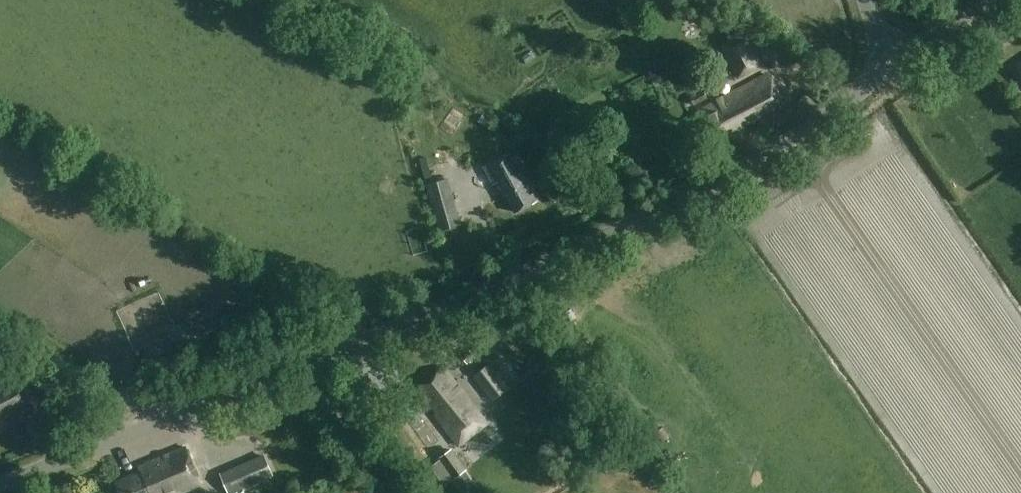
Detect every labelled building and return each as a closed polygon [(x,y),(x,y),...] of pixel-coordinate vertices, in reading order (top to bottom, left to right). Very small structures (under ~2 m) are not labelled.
[(719,44),(737,79),(764,65),(759,56),(756,57),(748,41),(750,40),(745,30),(719,44)] [(733,137),(785,111),(765,75),(698,111),(715,143),(732,134),(733,137)] [(694,105),(707,98),(703,90),(689,97),(694,105)] [(515,212),(538,199),(531,186),(535,184),(516,149),(484,166),(494,183),(498,181),(515,212)] [(426,176),(420,154),(413,157),(419,178),(426,176)] [(462,223),(450,176),(426,182),(439,230),(462,223)] [(475,357),(470,350),(462,356),(467,363),(475,357)] [(475,376),(494,401),(509,391),(489,365),(475,376)] [(459,444),(487,422),(444,367),(416,389),(459,444)] [(36,410),(14,368),(0,376),(0,429),(36,410)] [(202,484),(186,447),(139,467),(141,472),(116,482),(121,492),(163,492),(164,492),(180,492),(202,484)] [(453,450),(441,459),(454,477),(466,468),(453,450)] [(220,472),(230,492),(234,492),(276,475),(266,452),(220,472)]
